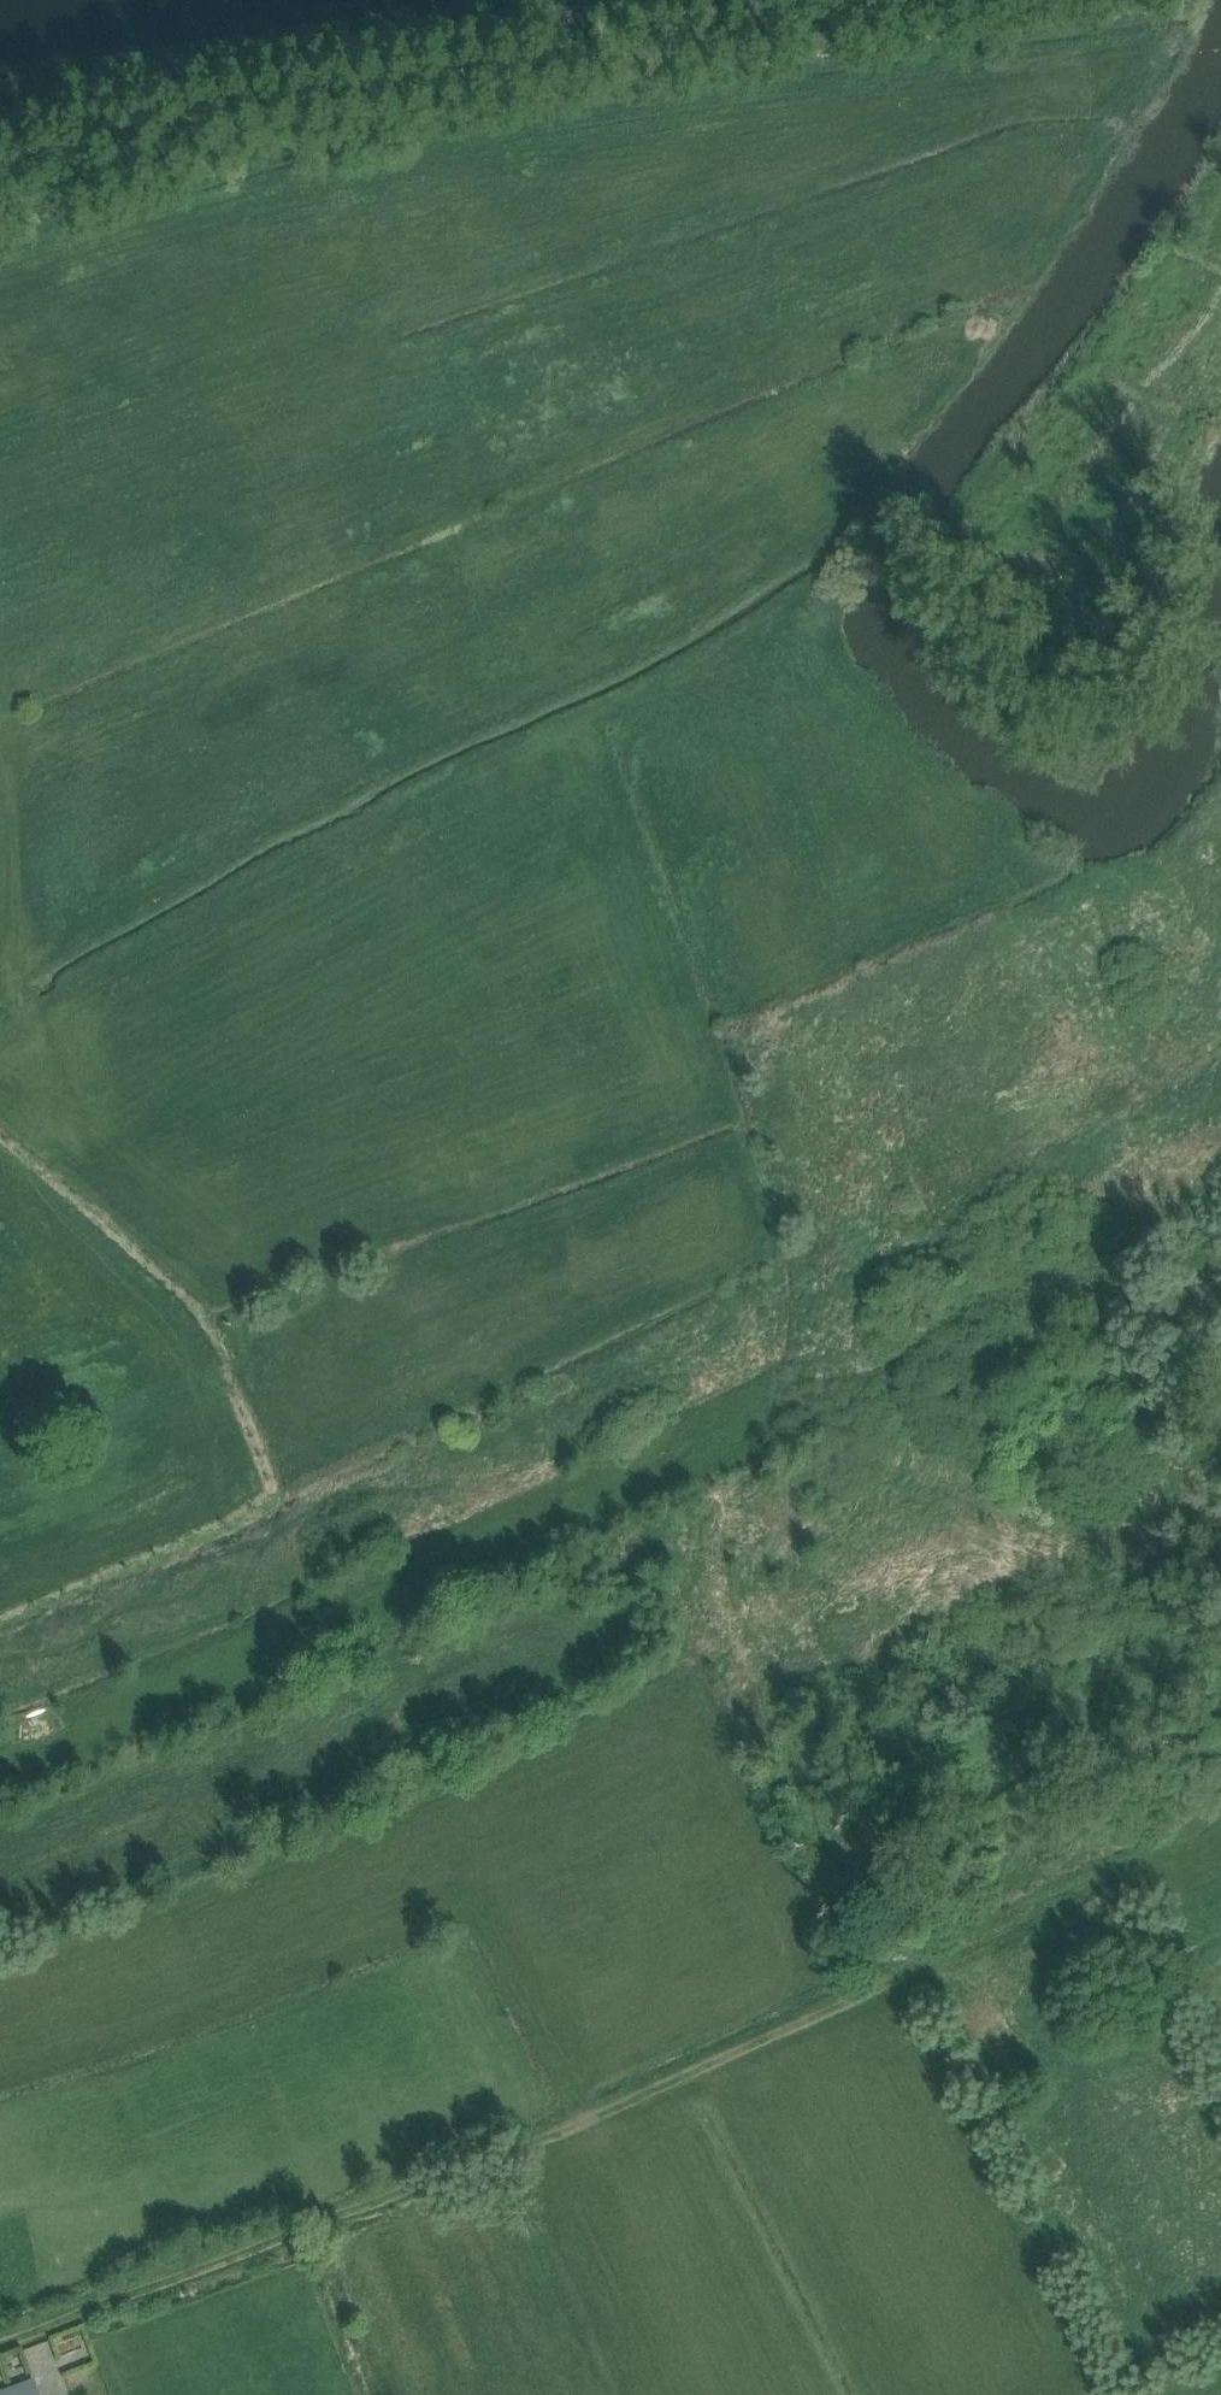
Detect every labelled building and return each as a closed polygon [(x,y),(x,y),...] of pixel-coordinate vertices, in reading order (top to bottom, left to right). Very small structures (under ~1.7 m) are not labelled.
[(35,2379),(0,2392),(0,2394),(41,2394),(35,2379)]
